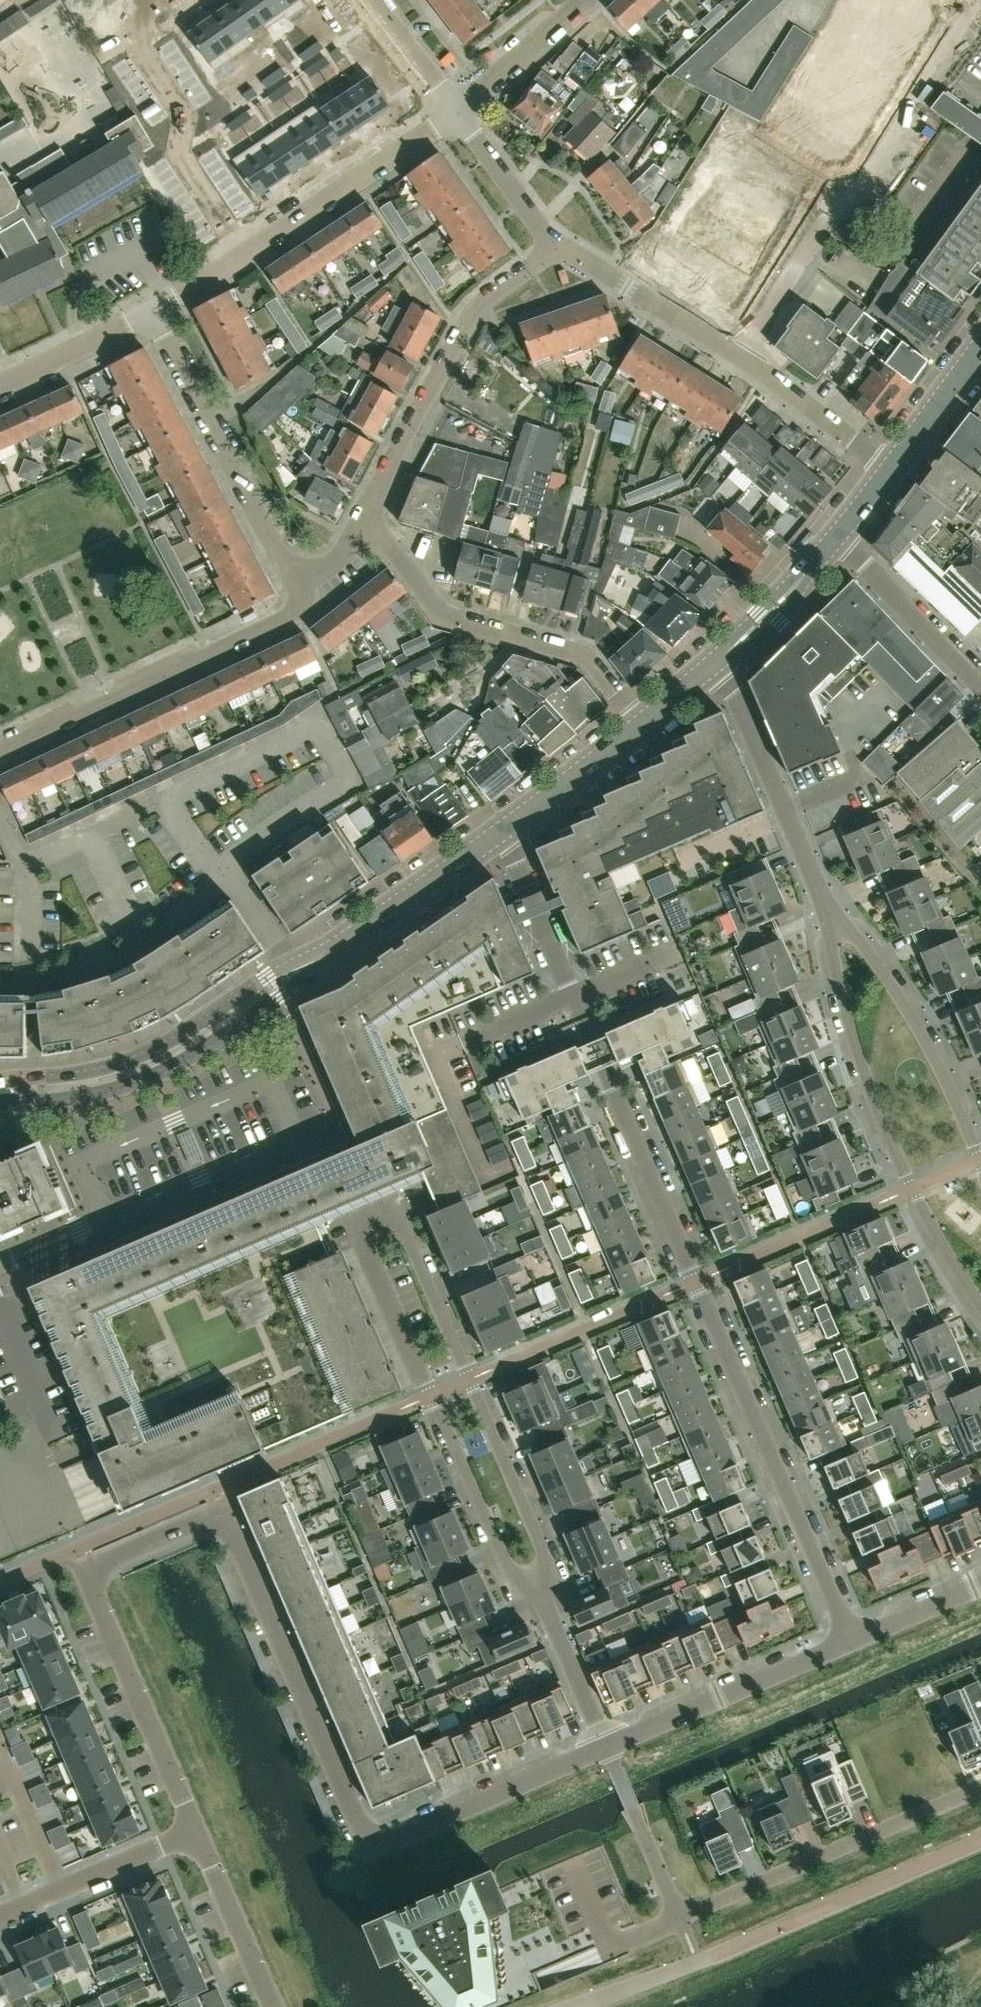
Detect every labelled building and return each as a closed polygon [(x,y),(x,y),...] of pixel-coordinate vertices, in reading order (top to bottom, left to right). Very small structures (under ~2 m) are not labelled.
[(268,29),(248,0),(236,0),(225,8),(252,46),(253,45),(247,37),(264,25),(267,29),(268,29)] [(268,29),(286,16),(288,20),(289,19),(275,0),(248,0),(268,29)] [(289,19),(307,7),(302,0),(275,0),(289,19)] [(474,2),(473,0),(435,0),(432,2),(448,23),(474,2)] [(632,0),(618,0),(608,9),(627,30),(645,13),(632,0)] [(645,13),(659,0),(632,0),(645,13)] [(773,9),(765,0),(753,0),(751,1),(766,16),(773,9)] [(773,9),(781,2),(780,0),(765,0),(773,9)] [(840,7),(861,20),(873,0),(844,0),(840,7)] [(861,20),(881,33),(902,0),(873,0),(861,20)] [(927,7),(916,0),(902,0),(881,33),(902,46),(927,7)] [(751,1),(744,9),(758,24),(766,16),(751,1)] [(490,23),(474,2),(448,23),(463,43),(490,23)] [(728,12),(727,12),(719,4),(710,12),(718,21),(728,12)] [(927,7),(902,46),(923,59),(948,20),(927,7)] [(252,46),(225,8),(207,21),(233,59),(252,46)] [(750,31),(758,24),(744,9),(736,16),(750,31)] [(28,22),(22,12),(0,26),(0,40),(28,22)] [(709,30),(718,21),(710,12),(701,21),(709,30)] [(742,39),(750,31),(736,16),(728,24),(742,39)] [(233,59),(207,21),(189,33),(216,71),(233,59)] [(728,24),(720,31),(734,46),(742,39),(728,24)] [(794,25),(788,34),(807,46),(813,37),(794,25)] [(847,28),(840,38),(847,43),(854,33),(847,28)] [(726,53),(734,46),(720,31),(712,38),(726,53)] [(854,33),(847,43),(854,47),(861,37),(854,33)] [(788,34),(782,44),(801,55),(807,46),(788,34)] [(692,45),(684,36),(675,45),(683,54),(692,45)] [(712,38),(705,46),(719,61),(726,53),(712,38)] [(319,41),(309,48),(314,55),(324,48),(319,41)] [(562,56),(571,63),(582,48),(573,41),(562,56)] [(837,43),(830,54),(837,58),(843,48),(837,43)] [(795,65),(801,55),(782,44),(776,53),(795,65)] [(675,45),(665,53),(674,62),(683,54),(675,45)] [(568,76),(583,88),(584,89),(590,82),(594,76),(607,59),(590,46),(568,75),(568,76)] [(714,65),(719,61),(705,46),(701,49),(697,52),(711,68),(714,65)] [(314,55),(309,48),(299,55),(304,62),(314,55)] [(338,48),(331,52),(338,62),(345,58),(338,48)] [(843,48),(837,58),(844,62),(850,52),(843,48)] [(711,68),(697,52),(673,74),(698,89),(711,68)] [(776,53),(770,62),(789,74),(795,65),(776,53)] [(887,54),(881,64),(888,68),(894,58),(887,54)] [(325,57),(315,64),(320,70),(330,63),(325,57)] [(804,109),(829,70),(808,57),(783,96),(804,109)] [(894,58),(888,68),(895,73),(901,62),(894,58)] [(784,84),(789,74),(770,62),(764,72),(784,84)] [(310,77),(320,70),(315,64),(305,71),(310,77)] [(272,74),(277,81),(287,74),(282,68),(272,74)] [(721,74),(711,68),(698,89),(709,95),(721,74)] [(877,69),(871,79),(878,84),(884,73),(877,69)] [(850,83),(829,70),(804,109),(825,122),(850,83)] [(511,111),(526,123),(550,92),(553,89),(557,82),(542,71),(534,81),(511,111)] [(764,72),(758,81),(778,93),(784,84),(764,72)] [(884,73),(878,84),(884,88),(891,78),(884,73)] [(272,74),(262,81),(267,88),(277,81),(272,74)] [(731,80),(721,74),(709,95),(719,101),(731,80)] [(371,77),(355,87),(375,118),(391,107),(371,77)] [(740,85),(731,80),(719,101),(730,107),(742,85),(740,85)] [(758,81),(753,91),(772,103),(778,93),(758,81)] [(279,89),(284,96),(294,89),(289,82),(279,89)] [(600,89),(590,82),(584,89),(583,88),(568,107),(574,112),(567,120),(576,127),(567,137),(591,159),(615,133),(591,111),(596,106),(590,101),(600,89)] [(846,135),(870,96),(850,83),(825,122),(846,135)] [(753,91),(742,85),(730,107),(740,113),(753,91)] [(375,118),(355,87),(339,98),(359,129),(375,118)] [(253,88),(243,95),(248,101),(258,94),(253,88)] [(559,94),(553,89),(550,92),(526,123),(525,125),(534,133),(536,131),(540,134),(572,94),(564,88),(559,94)] [(284,96),(279,89),(269,96),(274,103),(284,96)] [(753,91),(740,113),(759,124),(772,103),(753,91)] [(971,112),(973,109),(973,105),(970,103),(967,104),(965,107),(944,92),(931,109),(980,144),(980,118),(971,112)] [(870,96),(846,135),(866,148),(891,109),(870,96)] [(359,129),(339,98),(323,109),(343,139),(359,129)] [(343,139),(323,109),(319,103),(299,116),(323,153),(343,139)] [(238,118),(242,125),(252,118),(248,111),(238,118)] [(0,173),(0,228),(2,231),(0,232),(0,245),(8,259),(0,263),(0,299),(2,304),(66,274),(60,259),(69,253),(52,225),(143,171),(137,161),(146,155),(144,152),(155,146),(137,115),(122,124),(116,115),(100,125),(112,145),(97,154),(90,142),(81,148),(88,159),(73,168),(61,149),(15,176),(20,185),(14,189),(3,171),(0,173)] [(28,126),(22,116),(0,129),(0,142),(28,126)] [(323,153),(299,116),(277,130),(301,167),(323,153)] [(242,125),(238,118),(228,125),(232,132),(242,125)] [(625,157),(646,131),(634,122),(613,147),(625,157)] [(277,130),(255,145),(279,182),(301,167),(277,130)] [(714,138),(692,173),(713,186),(715,182),(714,181),(734,150),(714,138)] [(233,159),(258,196),(279,182),(255,145),(233,159)] [(732,193),(752,162),(734,150),(714,181),(715,182),(732,192),(732,193)] [(422,202),(457,176),(440,152),(409,174),(421,191),(416,194),(422,202)] [(610,161),(589,178),(605,196),(625,180),(624,178),(632,170),(620,157),(612,164),(610,161)] [(732,193),(732,192),(729,196),(748,208),(770,173),(752,162),(732,193)] [(605,196),(620,214),(640,198),(651,186),(659,175),(658,174),(661,169),(654,164),(643,175),(630,185),(625,180),(605,196)] [(916,273),(959,305),(967,294),(971,297),(980,283),(980,280),(978,278),(980,274),(980,174),(976,170),(914,255),(924,263),(916,273)] [(789,184),(770,173),(748,208),(767,220),(770,216),(769,216),(789,184)] [(640,198),(620,214),(635,232),(655,215),(649,208),(656,203),(653,200),(657,193),(666,179),(659,175),(651,186),(640,198)] [(457,176),(422,202),(428,211),(433,207),(444,223),(475,201),(457,176)] [(667,205),(677,188),(668,183),(657,199),(667,205)] [(808,197),(789,184),(769,216),(770,216),(788,228),(808,197)] [(697,194),(690,204),(697,208),(704,198),(697,194)] [(704,198),(697,208),(704,213),(711,202),(704,198)] [(401,241),(402,240),(412,234),(391,201),(380,208),(401,241)] [(457,251),(493,225),(475,201),(444,223),(457,240),(452,243),(457,251)] [(347,216),(362,240),(383,226),(367,203),(347,216)] [(687,209),(681,220),(687,224),(694,214),(687,209)] [(694,214),(687,224),(694,228),(701,218),(694,214)] [(327,229),(342,253),(362,240),(347,216),(327,229)] [(733,217),(727,227),(734,231),(740,221),(733,217)] [(740,221),(734,231),(741,236),(747,225),(740,221)] [(480,271),(510,249),(493,225),(457,251),(463,259),(468,255),(480,271)] [(658,273),(678,241),(680,237),(660,225),(638,260),(658,273)] [(307,243),(322,267),(342,253),(327,229),(307,243)] [(724,232),(717,243),(724,247),(730,237),(724,232)] [(758,233),(752,243),(759,247),(765,237),(758,233)] [(730,237),(724,247),(731,251),(737,241),(730,237)] [(678,241),(658,273),(676,284),(696,253),(678,241)] [(287,256),(302,280),(322,267),(307,243),(287,256)] [(388,259),(379,265),(385,275),(396,268),(406,259),(398,247),(385,255),(388,259)] [(749,248),(742,258),(749,263),(756,252),(749,248)] [(435,291),(445,283),(423,251),(413,258),(435,291)] [(695,295),(714,264),(696,253),(676,284),(695,295)] [(308,289),(302,280),(287,256),(266,270),(282,293),(294,285),(300,295),(308,289)] [(903,329),(928,348),(951,318),(954,321),(963,308),(959,305),(916,273),(902,263),(890,273),(868,308),(901,332),(903,329)] [(423,285),(408,265),(408,264),(396,275),(409,294),(423,285)] [(714,264),(695,295),(713,307),(733,276),(714,264)] [(361,281),(368,292),(379,285),(372,274),(361,281)] [(368,292),(361,281),(351,288),(358,298),(368,292)] [(384,304),(385,303),(393,296),(384,287),(375,295),(384,304)] [(209,336),(249,315),(244,306),(239,308),(230,291),(195,309),(209,336)] [(384,304),(375,295),(365,303),(374,313),(384,304)] [(600,338),(619,331),(606,295),(590,301),(590,300),(589,301),(590,303),(579,307),(578,305),(592,347),(602,344),(600,338)] [(308,346),(276,298),(266,304),(298,353),(308,346)] [(389,317),(404,325),(429,339),(440,317),(416,304),(410,314),(395,306),(389,317)] [(789,328),(775,347),(788,357),(794,361),(817,378),(816,379),(817,379),(841,348),(840,347),(840,348),(827,338),(835,328),(835,327),(836,326),(833,323),(828,319),(826,321),(804,304),(787,327),(789,328)] [(581,344),(583,350),(592,347),(578,305),(577,305),(578,307),(567,311),(566,309),(565,309),(550,314),(549,315),(564,357),(565,356),(563,351),(581,344)] [(854,305),(838,327),(849,336),(860,344),(868,350),(912,383),(929,361),(922,356),(866,314),(854,305)] [(325,314),(332,324),(343,317),(336,306),(325,314)] [(321,332),(332,324),(325,314),(314,322),(321,332)] [(249,316),(249,315),(209,336),(218,352),(223,362),(225,361),(263,341),(258,332),(253,335),(245,318),(249,316)] [(553,354),(555,360),(564,357),(549,315),(550,317),(539,321),(538,318),(537,319),(521,325),(534,361),(553,354)] [(418,360),(429,339),(404,325),(389,317),(383,329),(398,337),(393,347),(418,360)] [(351,318),(345,323),(357,330),(366,336),(370,327),(351,318)] [(345,323),(344,325),(333,335),(356,347),(361,337),(364,338),(366,336),(357,330),(345,323)] [(641,335),(620,367),(637,378),(634,383),(643,388),(665,353),(655,347),(656,345),(655,344),(641,335)] [(842,345),(853,353),(860,344),(849,336),(842,345)] [(268,350),(263,341),(225,361),(223,362),(238,389),(273,371),(263,352),(268,350)] [(120,383),(115,386),(119,395),(157,375),(152,366),(154,364),(145,347),(110,366),(120,383)] [(868,350),(840,386),(855,398),(851,404),(866,415),(880,426),(912,383),(868,350)] [(665,353),(643,388),(650,393),(653,388),(671,399),(691,367),(678,359),(678,358),(677,358),(676,360),(666,354),(667,352),(666,351),(665,353)] [(402,388),(413,367),(387,353),(382,362),(364,353),(358,364),(377,374),(376,374),(402,388)] [(601,384),(612,366),(601,361),(590,378),(601,384)] [(302,395),(321,378),(298,365),(280,381),(302,395)] [(356,398),(362,401),(387,415),(398,396),(372,382),(375,379),(353,367),(348,375),(358,380),(351,395),(356,398)] [(530,367),(522,375),(558,406),(553,426),(563,429),(569,402),(530,367)] [(688,410),(685,415),(693,420),(717,383),(715,385),(706,379),(707,377),(706,376),(691,367),(671,399),(688,410)] [(129,413),(133,421),(173,400),(171,401),(165,391),(167,390),(167,388),(160,375),(158,376),(157,375),(119,395),(120,395),(125,393),(134,410),(129,413)] [(263,397),(284,412),(302,395),(280,381),(263,397)] [(571,401),(593,407),(598,388),(577,382),(571,401)] [(717,383),(693,420),(701,425),(704,421),(722,432),(743,399),(728,390),(727,390),(726,392),(716,385),(718,383),(717,383)] [(82,411),(71,386),(71,385),(49,395),(60,421),(82,411)] [(615,398),(616,394),(606,391),(605,391),(599,409),(611,413),(615,398)] [(60,421),(49,395),(27,405),(38,431),(60,421)] [(315,405),(318,407),(330,414),(346,423),(349,424),(351,421),(377,435),(387,415),(362,401),(356,398),(351,395),(342,410),(331,405),(318,398),(315,405)] [(271,424),(273,422),(284,412),(263,397),(251,407),(271,424)] [(173,401),(173,400),(133,421),(138,430),(143,427),(152,445),(187,427),(179,412),(179,411),(177,412),(171,402),(173,401)] [(16,441),(27,436),(38,431),(27,405),(5,415),(16,441)] [(251,407),(248,411),(260,435),(271,424),(251,407)] [(339,420),(346,423),(330,414),(318,407),(312,416),(323,421),(335,427),(339,420)] [(104,413),(95,417),(94,417),(110,455),(118,472),(140,512),(145,510),(148,516),(165,507),(158,493),(147,500),(133,474),(118,441),(104,413)] [(945,450),(976,473),(980,477),(980,422),(970,414),(944,449),(945,450)] [(5,415),(0,417),(0,448),(16,441),(5,415)] [(773,415),(765,424),(773,431),(781,421),(773,415)] [(616,419),(611,441),(631,446),(636,424),(616,419)] [(500,500),(519,505),(517,512),(540,517),(548,487),(562,433),(525,422),(512,464),(507,481),(507,482),(500,500)] [(719,453),(735,467),(761,437),(757,434),(744,423),(719,453)] [(761,437),(735,467),(752,482),(782,447),(781,446),(777,451),(765,440),(773,431),(765,424),(757,434),(761,437)] [(194,441),(187,427),(152,445),(162,462),(157,465),(161,474),(201,453),(200,452),(198,453),(193,443),(195,442),(194,441)] [(337,447),(337,448),(362,461),(373,442),(347,429),(343,436),(331,429),(325,441),(337,447)] [(819,445),(810,438),(802,448),(811,455),(819,445)] [(61,457),(80,463),(69,439),(68,439),(61,457)] [(86,446),(85,445),(69,439),(80,463),(86,446)] [(418,476),(450,486),(460,489),(470,453),(435,443),(418,476)] [(769,496),(773,492),(799,461),(794,457),(782,447),(752,482),(769,496)] [(362,461),(337,448),(332,457),(329,455),(324,465),(352,481),(362,461)] [(773,492),(790,506),(816,475),(803,464),(811,455),(802,448),(794,457),(799,461),(773,492)] [(919,484),(957,514),(975,526),(980,517),(980,477),(976,473),(945,450),(937,460),(935,460),(932,464),(932,467),(919,484)] [(184,504),(202,495),(198,488),(215,480),(207,465),(206,463),(204,464),(199,454),(201,453),(161,474),(166,482),(171,479),(180,497),(184,504)] [(479,474),(507,481),(512,464),(470,453),(460,489),(450,486),(436,531),(458,540),(463,523),(479,474)] [(18,476),(35,482),(25,459),(24,459),(18,476)] [(35,482),(42,465),(25,459),(35,482)] [(334,513),(345,493),(322,480),(326,473),(312,461),(304,470),(316,481),(307,498),(334,513)] [(277,472),(286,490),(297,479),(283,467),(277,472)] [(630,505),(684,484),(680,473),(626,494),(630,505)] [(807,520),(833,490),(816,475),(790,506),(807,520)] [(450,486),(418,476),(417,477),(399,520),(436,531),(450,486)] [(189,525),(193,534),(233,513),(231,514),(226,504),(228,502),(227,501),(219,486),(215,480),(198,488),(202,495),(184,504),(194,523),(189,525)] [(966,635),(980,620),(980,551),(960,530),(959,531),(952,524),(947,528),(937,519),(943,513),(952,520),(957,514),(919,484),(917,483),(871,543),(966,635)] [(565,491),(548,487),(540,517),(536,541),(551,545),(565,491)] [(616,510),(612,522),(625,525),(675,539),(682,515),(651,507),(631,514),(616,510)] [(595,592),(599,576),(601,568),(593,566),(593,567),(588,565),(602,512),(589,508),(588,512),(584,526),(573,567),(561,608),(580,613),(589,616),(591,610),(595,592)] [(542,603),(561,608),(573,567),(584,526),(588,512),(578,509),(567,548),(571,549),(568,559),(556,556),(554,565),(542,603)] [(732,558),(751,574),(765,557),(762,554),(769,546),(725,509),(708,530),(736,553),(732,558)] [(234,514),(233,513),(193,534),(198,543),(204,540),(213,557),(247,539),(239,525),(239,524),(237,525),(231,515),(234,514)] [(755,528),(764,536),(771,528),(761,520),(755,528)] [(610,532),(611,539),(620,542),(625,525),(612,522),(610,532)] [(456,578),(475,583),(490,531),(470,525),(465,543),(455,578),(456,578)] [(475,583),(493,588),(503,554),(507,536),(490,531),(475,583)] [(786,543),(776,534),(769,542),(780,551),(786,543)] [(204,609),(165,535),(155,540),(195,614),(204,609)] [(503,554),(493,588),(511,594),(524,549),(526,541),(507,536),(503,554)] [(254,554),(247,539),(213,557),(222,575),(217,577),(222,586),(261,566),(260,565),(258,566),(253,556),(255,555),(255,554),(254,554)] [(620,543),(620,542),(611,539),(611,540),(605,561),(616,564),(617,564),(626,567),(633,547),(620,543)] [(674,561),(677,564),(690,572),(722,596),(735,582),(703,557),(700,560),(684,548),(674,561)] [(524,598),(542,603),(554,565),(556,556),(545,553),(541,565),(534,563),(524,598)] [(601,568),(599,576),(609,580),(616,564),(605,561),(604,562),(601,568)] [(659,575),(678,588),(707,611),(722,596),(690,572),(677,564),(689,574),(685,579),(667,565),(659,575)] [(231,592),(241,610),(275,593),(267,578),(266,576),(264,577),(259,567),(261,566),(222,586),(226,595),(231,592)] [(370,583),(387,605),(406,590),(389,568),(370,583)] [(599,576),(595,592),(601,596),(609,580),(599,576)] [(914,711),(916,709),(948,678),(854,580),(820,613),(893,689),(893,690),(914,711)] [(655,589),(649,597),(666,605),(689,622),(688,624),(692,628),(704,615),(657,582),(652,587),(655,589)] [(351,598),(368,620),(387,605),(370,583),(351,598)] [(601,597),(601,596),(595,592),(591,610),(600,618),(613,603),(608,601),(601,597)] [(666,605),(649,597),(640,594),(634,608),(655,617),(646,627),(675,647),(692,628),(688,624),(689,622),(666,605)] [(368,620),(351,598),(332,613),(349,635),(368,620)] [(589,616),(586,627),(596,639),(598,640),(611,629),(600,619),(600,618),(591,610),(589,616)] [(349,635),(332,613),(313,628),(330,650),(349,635)] [(843,753),(830,723),(825,725),(819,713),(868,664),(819,613),(797,635),(796,634),(786,645),(786,646),(765,666),(755,675),(758,678),(756,689),(753,690),(789,774),(822,760),(823,761),(843,753)] [(635,638),(628,644),(651,668),(667,653),(644,630),(643,630),(623,615),(615,623),(628,634),(631,635),(635,638)] [(980,650),(980,620),(966,635),(980,650)] [(585,636),(596,639),(586,627),(583,636),(585,636)] [(317,658),(313,651),(304,633),(283,643),(295,668),(317,658)] [(430,645),(430,644),(424,634),(414,639),(420,649),(430,645)] [(420,649),(414,639),(402,645),(407,655),(420,649)] [(261,653),(273,679),(295,668),(283,643),(261,653)] [(628,644),(620,651),(615,645),(606,652),(612,658),(633,684),(651,668),(628,644)] [(239,663),(251,689),(273,679),(261,653),(239,663)] [(551,703),(577,731),(609,704),(580,667),(572,673),(578,681),(574,685),(559,666),(515,653),(515,654),(505,664),(520,682),(552,702),(551,703)] [(368,660),(373,672),(386,666),(380,655),(368,660)] [(373,672),(368,660),(357,666),(362,677),(373,672)] [(217,674),(229,700),(251,689),(239,663),(217,674)] [(492,678),(509,696),(530,719),(524,724),(550,754),(578,732),(577,731),(551,703),(552,702),(520,682),(505,664),(493,677),(492,678)] [(195,684),(207,710),(229,700),(217,674),(195,684)] [(523,773),(524,772),(523,772),(545,755),(524,733),(497,708),(509,696),(492,678),(480,721),(503,748),(523,773)] [(964,696),(948,678),(916,709),(933,725),(964,696)] [(370,726),(410,705),(396,680),(367,696),(373,707),(363,713),(370,726)] [(207,710),(195,684),(173,694),(185,720),(190,730),(212,720),(207,710)] [(307,694),(312,706),(322,699),(317,689),(307,694)] [(364,701),(360,695),(358,689),(325,705),(332,718),(364,701)] [(151,705),(163,731),(185,720),(173,694),(151,705)] [(286,707),(292,719),(312,706),(307,694),(292,701),(286,707)] [(151,705),(129,715),(141,741),(145,748),(167,738),(163,731),(151,705)] [(370,726),(345,740),(366,778),(384,768),(376,752),(393,743),(390,737),(393,736),(396,737),(401,735),(401,732),(419,721),(410,705),(370,726)] [(266,721),(270,731),(285,724),(292,719),(286,707),(280,715),(266,721)] [(445,725),(456,720),(449,707),(439,712),(445,725)] [(519,916),(512,919),(516,927),(522,924),(529,921),(549,913),(550,912),(559,909),(566,906),(567,908),(563,910),(582,954),(648,925),(642,909),(629,915),(623,902),(611,873),(710,829),(712,834),(766,811),(723,711),(694,723),(697,730),(672,741),(675,748),(649,759),(652,766),(627,777),(630,784),(604,795),(607,802),(582,813),(585,820),(559,831),(562,838),(537,849),(556,893),(559,891),(562,897),(555,900),(545,905),(526,913),(519,916)] [(141,741),(129,715),(107,725),(123,760),(137,753),(133,745),(141,741)] [(903,767),(884,784),(882,785),(883,786),(898,773),(920,800),(962,847),(980,831),(980,747),(957,720),(903,767)] [(244,732),(248,741),(270,731),(266,721),(244,732)] [(470,773),(492,798),(523,773),(503,748),(480,721),(472,734),(457,762),(467,776),(470,773)] [(123,760),(107,725),(85,736),(97,761),(101,770),(123,760)] [(222,742),(226,752),(248,741),(244,732),(222,742)] [(63,746),(75,772),(76,771),(97,761),(85,736),(63,746)] [(200,752),(204,762),(226,752),(222,742),(200,752)] [(884,784),(903,767),(880,744),(862,762),(863,763),(884,784)] [(41,756),(53,782),(75,772),(63,746),(41,756)] [(449,747),(447,748),(406,771),(396,776),(405,791),(456,761),(449,747)] [(159,767),(171,761),(164,748),(152,754),(159,767)] [(178,762),(183,772),(204,762),(200,752),(178,762)] [(19,767),(31,792),(53,782),(41,756),(19,767)] [(156,773),(161,783),(183,772),(178,762),(156,773)] [(0,776),(0,781),(10,802),(31,792),(19,767),(0,776)] [(134,783),(139,793),(161,783),(156,773),(134,783)] [(112,793),(117,803),(139,793),(134,783),(112,793)] [(441,833),(468,814),(447,784),(427,798),(418,784),(411,790),(441,833)] [(373,815),(376,820),(403,860),(434,838),(401,790),(380,804),(383,808),(373,815)] [(90,804),(95,813),(117,803),(112,793),(90,804)] [(68,814),(73,824),(95,813),(90,804),(68,814)] [(854,857),(896,839),(882,807),(854,819),(859,831),(845,837),(854,857)] [(46,824),(51,834),(73,824),(68,814),(46,824)] [(321,815),(315,820),(319,826),(325,821),(321,815)] [(403,860),(376,820),(366,827),(374,838),(360,847),(379,875),(403,860)] [(293,848),(253,875),(292,934),(370,882),(330,823),(316,833),(309,822),(286,838),(293,848)] [(46,824),(25,834),(30,844),(51,834),(46,824)] [(854,857),(863,878),(892,865),(897,876),(920,866),(915,855),(900,861),(891,842),(896,840),(896,839),(854,857)] [(730,911),(741,906),(777,890),(769,870),(755,875),(750,864),(727,874),(733,887),(721,892),(730,911)] [(920,866),(897,876),(902,887),(888,893),(897,914),(934,898),(920,866)] [(669,871),(647,881),(655,899),(659,897),(677,889),(671,876),(669,871)] [(351,1270),(343,1251),(343,1250),(330,1255),(338,1251),(325,1221),(358,1207),(352,1194),(367,1187),(391,1177),(397,1190),(425,1177),(439,1210),(465,1199),(483,1191),(412,1027),(536,973),(516,927),(512,919),(494,877),(342,983),(343,987),(300,1005),(363,1151),(352,1156),(339,1162),(336,1155),(84,1263),(84,1264),(31,1287),(37,1300),(36,1300),(117,1488),(126,1509),(403,1389),(394,1370),(390,1371),(386,1363),(391,1361),(374,1324),(370,1325),(367,1317),(371,1316),(355,1278),(350,1280),(347,1271),(351,1270)] [(786,911),(777,890),(741,906),(730,911),(738,931),(734,933),(739,944),(735,946),(762,934),(757,923),(786,911)] [(934,898),(897,914),(906,934),(927,925),(932,936),(955,926),(950,915),(942,918),(934,898)] [(38,994),(39,1001),(44,1055),(72,1051),(79,1050),(134,1032),(140,1030),(163,1019),(165,1018),(190,1002),(267,951),(232,900),(156,951),(135,964),(112,975),(64,990),(38,994)] [(955,926),(932,936),(937,947),(923,953),(932,974),(969,958),(955,926)] [(767,945),(762,934),(735,946),(748,978),(790,960),(781,939),(767,945)] [(932,974),(941,994),(962,985),(967,996),(980,990),(980,976),(977,978),(969,958),(932,974)] [(798,981),(790,960),(748,978),(757,998),(754,999),(759,1010),(759,1011),(782,1001),(777,990),(798,981)] [(967,996),(971,1007),(958,1013),(966,1033),(980,1027),(980,990),(967,996)] [(27,1057),(27,995),(0,995),(0,1057),(27,1057)] [(760,1026),(768,1044),(809,1026),(800,1006),(786,1012),(782,1001),(759,1011),(759,1010),(734,1021),(740,1035),(760,1026)] [(678,1002),(664,1007),(664,1006),(655,1010),(655,1011),(606,1032),(619,1061),(636,1054),(645,1074),(671,1063),(668,1057),(696,1045),(678,1002)] [(818,1047),(809,1026),(768,1044),(777,1064),(773,1066),(778,1077),(801,1067),(796,1056),(818,1047)] [(714,1027),(699,1034),(704,1046),(720,1039),(714,1027)] [(966,1033),(975,1054),(980,1052),(980,1027),(966,1033)] [(572,1082),(590,1074),(577,1045),(528,1066),(527,1065),(518,1068),(519,1070),(488,1083),(495,1098),(512,1091),(524,1119),(552,1107),(555,1113),(581,1101),(572,1082)] [(707,1057),(713,1071),(726,1066),(719,1051),(707,1057)] [(655,1097),(691,1081),(681,1058),(671,1063),(645,1074),(655,1097)] [(732,1081),(726,1066),(713,1071),(720,1086),(732,1081)] [(774,1079),(787,1111),(829,1093),(820,1072),(806,1078),(801,1067),(778,1077),(774,1079)] [(664,1119),(700,1103),(691,1081),(655,1097),(664,1119)] [(838,1113),(829,1093),(787,1111),(796,1131),(793,1132),(798,1144),(821,1134),(816,1123),(838,1113)] [(726,1100),(732,1115),(745,1110),(738,1095),(726,1100)] [(554,1140),(590,1124),(581,1101),(555,1113),(537,1120),(546,1140),(549,1138),(550,1142),(554,1140)] [(674,1141),(710,1125),(709,1125),(705,1126),(696,1106),(701,1104),(700,1103),(664,1119),(674,1141)] [(751,1125),(745,1110),(732,1115),(739,1130),(751,1125)] [(590,1124),(554,1140),(564,1162),(600,1146),(590,1124)] [(683,1163),(719,1147),(710,1125),(674,1141),(683,1163)] [(178,1138),(191,1169),(205,1164),(192,1132),(178,1138)] [(826,1145),(821,1134),(798,1144),(811,1175),(848,1159),(840,1139),(826,1145)] [(518,1156),(530,1150),(524,1136),(512,1141),(518,1156)] [(745,1145),(751,1159),(764,1154),(757,1139),(745,1145)] [(0,1163),(0,1217),(7,1233),(68,1207),(42,1145),(0,1163)] [(600,1146),(564,1162),(564,1163),(569,1161),(577,1181),(573,1183),(573,1184),(609,1168),(600,1146)] [(693,1185),(729,1169),(728,1169),(724,1171),(715,1150),(720,1148),(719,1147),(683,1163),(693,1185)] [(536,1165),(530,1150),(518,1156),(524,1170),(536,1165)] [(770,1169),(764,1154),(751,1159),(758,1174),(770,1169)] [(857,1180),(848,1159),(811,1175),(820,1196),(812,1199),(817,1211),(841,1201),(836,1189),(857,1180)] [(619,1190),(609,1168),(573,1184),(574,1186),(583,1206),(619,1190)] [(702,1207),(738,1191),(729,1169),(693,1185),(702,1207)] [(543,1180),(531,1185),(537,1200),(549,1194),(543,1180)] [(764,1189),(770,1203),(783,1198),(776,1184),(764,1189)] [(520,1185),(511,1189),(515,1200),(524,1196),(520,1185)] [(619,1190),(583,1206),(583,1207),(588,1205),(596,1225),(592,1227),(592,1228),(628,1212),(619,1190)] [(712,1229),(748,1213),(747,1213),(743,1215),(734,1194),(739,1192),(738,1191),(702,1207),(712,1229)] [(549,1194),(537,1200),(543,1214),(555,1209),(549,1194)] [(524,1196),(515,1200),(520,1212),(529,1208),(524,1196)] [(789,1213),(783,1198),(770,1203),(777,1218),(789,1213)] [(465,1199),(439,1210),(428,1215),(432,1225),(436,1235),(473,1218),(465,1199)] [(628,1212),(592,1228),(602,1250),(638,1234),(628,1212)] [(748,1213),(712,1229),(722,1252),(758,1236),(748,1213)] [(854,1253),(860,1267),(883,1257),(878,1244),(891,1239),(882,1217),(835,1238),(844,1258),(854,1253)] [(444,1254),(481,1238),(473,1218),(436,1235),(444,1254)] [(556,1244),(568,1238),(562,1224),(550,1229),(556,1244)] [(638,1234),(602,1250),(611,1272),(647,1256),(638,1234)] [(541,1235),(532,1239),(536,1250),(546,1246),(541,1235)] [(481,1238),(444,1254),(448,1263),(449,1263),(453,1273),(490,1257),(481,1238)] [(574,1253),(568,1238),(556,1244),(562,1259),(574,1253)] [(647,1256),(611,1272),(621,1295),(657,1280),(647,1256)] [(883,1257),(860,1267),(865,1279),(868,1278),(877,1299),(919,1281),(910,1260),(888,1269),(883,1257)] [(802,1279),(814,1274),(807,1259),(795,1264),(802,1279)] [(505,1265),(510,1277),(520,1272),(515,1260),(505,1265)] [(581,1268),(569,1273),(575,1288),(587,1283),(581,1268)] [(744,1304),(780,1289),(780,1288),(775,1290),(766,1268),(734,1281),(744,1304)] [(802,1279),(808,1294),(820,1288),(814,1274),(802,1279)] [(470,1315),(515,1295),(507,1276),(463,1295),(467,1305),(466,1305),(470,1315)] [(919,1281),(877,1299),(882,1297),(896,1329),(919,1319),(914,1307),(927,1301),(919,1281)] [(587,1283),(575,1288),(581,1303),(593,1298),(587,1283)] [(562,1284),(553,1288),(558,1300),(567,1296),(562,1284)] [(744,1304),(753,1326),(790,1311),(780,1289),(744,1304)] [(515,1296),(515,1295),(470,1315),(478,1334),(516,1318),(508,1299),(515,1296)] [(567,1296),(558,1300),(562,1310),(572,1306),(567,1296)] [(833,1318),(826,1303),(814,1308),(821,1323),(833,1318)] [(634,1324),(644,1347),(680,1332),(670,1309),(634,1324)] [(790,1311),(753,1326),(763,1348),(799,1333),(790,1311)] [(516,1318),(478,1334),(483,1343),(488,1353),(524,1337),(516,1318)] [(827,1338),(839,1332),(833,1318),(821,1323),(827,1338)] [(919,1319),(896,1329),(901,1342),(905,1340),(913,1361),(955,1343),(946,1322),(924,1332),(919,1319)] [(680,1332),(644,1347),(653,1369),(689,1354),(680,1332)] [(763,1348),(772,1370),(804,1356),(795,1335),(799,1333),(763,1348)] [(955,1343),(913,1361),(914,1361),(918,1359),(926,1378),(908,1386),(914,1399),(932,1392),(955,1382),(950,1370),(964,1364),(955,1343)] [(597,1350),(603,1364),(615,1359),(609,1344),(597,1350)] [(840,1367),(852,1362),(846,1347),(833,1352),(840,1367)] [(662,1391),(663,1391),(699,1376),(689,1354),(653,1369),(654,1370),(658,1368),(667,1389),(662,1391)] [(804,1356),(772,1370),(782,1392),(814,1378),(804,1356)] [(575,1357),(566,1360),(568,1365),(559,1369),(565,1384),(583,1377),(575,1357)] [(610,1379),(622,1374),(615,1359),(603,1364),(610,1379)] [(846,1382),(858,1377),(852,1362),(840,1367),(846,1382)] [(513,1413),(557,1394),(544,1363),(514,1376),(519,1387),(505,1393),(509,1403),(508,1403),(513,1413)] [(655,1371),(634,1378),(639,1392),(659,1385),(655,1371)] [(663,1391),(672,1413),(708,1398),(699,1376),(663,1391)] [(782,1392),(791,1414),(828,1399),(828,1398),(823,1400),(814,1378),(782,1392)] [(932,1392),(937,1404),(948,1400),(957,1420),(980,1410),(980,1385),(960,1394),(955,1382),(932,1392)] [(616,1394),(622,1408),(635,1403),(628,1389),(616,1394)] [(859,1411),(871,1406),(865,1391),(853,1396),(859,1411)] [(540,1437),(563,1427),(571,1424),(557,1394),(513,1413),(517,1423),(518,1422),(522,1432),(535,1426),(540,1437)] [(612,1398),(573,1406),(575,1417),(614,1410),(612,1398)] [(672,1413),(682,1435),(718,1420),(708,1398),(672,1413)] [(791,1414),(801,1436),(837,1421),(828,1399),(791,1414)] [(641,1418),(635,1403),(622,1408),(629,1423),(641,1418)] [(865,1426),(877,1421),(871,1406),(859,1411),(865,1426)] [(902,1406),(882,1414),(887,1426),(893,1423),(906,1417),(902,1406)] [(980,1449),(980,1410),(957,1420),(950,1423),(965,1456),(976,1451),(980,1449)] [(682,1435),(691,1457),(727,1442),(718,1420),(682,1435)] [(851,1442),(865,1436),(865,1435),(847,1443),(837,1421),(801,1436),(811,1459),(851,1442)] [(391,1466),(428,1450),(424,1440),(423,1440),(419,1430),(405,1436),(400,1425),(377,1435),(391,1466)] [(563,1427),(540,1437),(545,1448),(531,1454),(535,1464),(539,1474),(576,1457),(563,1427)] [(635,1438),(641,1452),(654,1447),(647,1433),(635,1438)] [(834,1488),(847,1483),(879,1469),(879,1468),(869,1473),(860,1451),(870,1446),(865,1436),(851,1442),(855,1452),(834,1461),(825,1466),(826,1469),(825,1470),(826,1470),(834,1488)] [(670,1459),(688,1451),(683,1439),(665,1446),(670,1459)] [(701,1479),(737,1464),(727,1442),(691,1457),(701,1479)] [(622,1447),(626,1458),(635,1454),(631,1443),(622,1447)] [(660,1462),(654,1447),(641,1452),(648,1467),(660,1462)] [(437,1470),(428,1450),(391,1466),(398,1484),(391,1487),(392,1489),(437,1470)] [(585,1477),(576,1457),(539,1474),(547,1493),(585,1477)] [(705,1478),(715,1500),(725,1496),(747,1487),(737,1464),(701,1479),(701,1480),(705,1478)] [(954,1470),(958,1479),(971,1473),(967,1464),(954,1470)] [(436,1780),(302,1468),(239,1495),(374,1807),(436,1780)] [(848,1521),(864,1514),(888,1504),(883,1506),(874,1484),(884,1479),(879,1469),(847,1483),(851,1493),(848,1494),(848,1495),(839,1499),(840,1502),(839,1503),(840,1503),(848,1521)] [(437,1470),(392,1489),(400,1507),(407,1504),(412,1515),(435,1505),(430,1494),(444,1488),(439,1478),(440,1478),(437,1470)] [(945,1485),(958,1479),(954,1470),(941,1476),(945,1485)] [(643,1473),(632,1478),(637,1490),(648,1485),(643,1473)] [(385,1474),(356,1484),(359,1493),(388,1482),(385,1474)] [(598,1507),(585,1477),(547,1493),(551,1502),(552,1502),(556,1512),(570,1506),(574,1517),(598,1507)] [(660,1496),(673,1491),(666,1477),(654,1482),(660,1496)] [(691,1486),(680,1492),(686,1506),(698,1500),(691,1486)] [(352,1491),(343,1495),(348,1506),(357,1502),(352,1491)] [(667,1511),(679,1506),(673,1491),(660,1496),(667,1511)] [(707,1543),(739,1529),(752,1524),(744,1505),(745,1505),(745,1504),(743,1505),(742,1501),(729,1506),(725,1496),(715,1500),(692,1510),(697,1521),(707,1516),(717,1539),(707,1543)] [(969,1503),(980,1531),(980,1498),(969,1503)] [(381,1528),(369,1499),(354,1505),(367,1535),(381,1528)] [(949,1512),(966,1551),(977,1547),(975,1542),(980,1539),(980,1531),(969,1503),(949,1512)] [(902,1537),(888,1504),(864,1514),(869,1525),(863,1527),(863,1528),(853,1532),(855,1535),(853,1536),(854,1536),(855,1536),(863,1554),(902,1537)] [(417,1548),(462,1529),(458,1519),(457,1520),(453,1510),(439,1516),(435,1505),(412,1515),(424,1545),(417,1548)] [(573,1553),(611,1537),(598,1507),(574,1517),(579,1528),(566,1534),(570,1543),(569,1544),(573,1553)] [(929,1521),(932,1529),(943,1555),(953,1551),(955,1556),(966,1551),(949,1512),(929,1521)] [(466,1539),(462,1529),(417,1548),(431,1579),(461,1566),(456,1555),(470,1549),(466,1539)] [(744,1540),(739,1529),(707,1543),(711,1554),(721,1549),(731,1572),(721,1576),(753,1562),(766,1557),(758,1539),(759,1538),(759,1537),(757,1538),(756,1534),(747,1538),(744,1540)] [(924,1563),(943,1555),(932,1529),(878,1552),(882,1562),(869,1568),(878,1589),(902,1579),(899,1573),(907,1569),(910,1576),(926,1569),(924,1563)] [(601,1578),(624,1568),(611,1537),(573,1553),(577,1563),(578,1563),(583,1573),(596,1567),(601,1578)] [(753,1562),(721,1576),(726,1587),(736,1583),(745,1605),(780,1590),(772,1572),(773,1571),(772,1571),(770,1568),(761,1571),(758,1573),(753,1562)] [(368,1571),(364,1563),(353,1568),(356,1576),(368,1571)] [(391,1563),(377,1569),(383,1582),(397,1576),(391,1563)] [(451,1606),(489,1590),(484,1580),(484,1581),(479,1571),(466,1577),(461,1566),(431,1579),(438,1576),(451,1606)] [(572,1609),(579,1624),(627,1603),(619,1583),(629,1579),(624,1568),(601,1578),(605,1589),(571,1604),(573,1608),(572,1609)] [(696,1583),(682,1589),(686,1598),(700,1592),(696,1583)] [(374,1586),(362,1591),(369,1607),(381,1602),(374,1586)] [(464,1637),(487,1627),(483,1616),(496,1610),(492,1600),(493,1600),(489,1590),(451,1606),(464,1637)] [(23,1596),(16,1599),(18,1604),(32,1636),(46,1630),(54,1627),(53,1624),(54,1623),(48,1609),(47,1610),(39,1592),(25,1598),(25,1595),(23,1596)] [(669,1594),(656,1600),(660,1609),(673,1604),(669,1594)] [(0,1609),(0,1622),(10,1645),(32,1636),(18,1604),(16,1599),(9,1602),(8,1603),(9,1605),(0,1609)] [(646,1615),(660,1609),(656,1600),(642,1606),(646,1615)] [(795,1625),(786,1603),(772,1609),(768,1600),(714,1623),(725,1649),(745,1640),(747,1646),(763,1639),(760,1633),(769,1629),(771,1635),(795,1625)] [(616,1617),(620,1626),(633,1621),(629,1611),(616,1617)] [(725,1649),(714,1623),(710,1615),(690,1624),(707,1663),(718,1658),(716,1653),(725,1649)] [(607,1632),(620,1626),(616,1617),(603,1623),(607,1632)] [(479,1644),(488,1664),(536,1643),(529,1627),(527,1623),(492,1638),(487,1627),(464,1637),(469,1648),(479,1644)] [(696,1668),(707,1663),(690,1624),(670,1633),(685,1667),(693,1663),(696,1668)] [(32,1636),(10,1645),(11,1646),(14,1645),(23,1665),(29,1662),(61,1649),(52,1629),(54,1628),(54,1627),(46,1630),(32,1636)] [(576,1634),(580,1644),(594,1637),(590,1628),(576,1634)] [(651,1641),(650,1641),(668,1680),(678,1676),(676,1671),(685,1667),(670,1633),(669,1633),(671,1638),(653,1646),(651,1641)] [(422,1637),(406,1644),(413,1659),(429,1652),(422,1637)] [(650,1641),(630,1650),(645,1684),(654,1680),(657,1685),(668,1680),(650,1641)] [(535,1663),(550,1657),(546,1647),(531,1654),(535,1663)] [(29,1662),(23,1665),(23,1666),(27,1664),(36,1684),(72,1669),(71,1668),(69,1669),(61,1649),(29,1662)] [(630,1650),(610,1658),(627,1697),(638,1693),(636,1688),(645,1684),(630,1650)] [(403,1652),(391,1657),(398,1673),(409,1668),(403,1652)] [(616,1702),(627,1697),(610,1658),(590,1667),(604,1701),(614,1697),(616,1702)] [(519,1659),(505,1665),(509,1674),(523,1668),(519,1659)] [(509,1674),(505,1665),(492,1671),(496,1680),(509,1674)] [(72,1669),(36,1684),(45,1706),(79,1691),(75,1682),(77,1681),(72,1669)] [(466,1682),(470,1691),(483,1685),(479,1676),(466,1682)] [(436,1679),(424,1684),(423,1684),(426,1690),(438,1685),(436,1679)] [(539,1689),(556,1728),(567,1723),(565,1718),(575,1714),(560,1680),(539,1689)] [(456,1697),(470,1691),(466,1682),(452,1688),(456,1697)] [(978,1682),(945,1696),(957,1723),(944,1729),(950,1743),(953,1741),(965,1768),(980,1760),(980,1738),(977,1730),(980,1729),(980,1689),(978,1682)] [(408,1686),(400,1689),(405,1701),(413,1697),(408,1686)] [(519,1697),(534,1732),(543,1728),(545,1733),(556,1728),(539,1689),(519,1697)] [(440,1693),(426,1699),(430,1708),(444,1702),(440,1693)] [(7,1697),(0,1700),(0,1710),(11,1705),(7,1697)] [(499,1706),(516,1745),(528,1741),(525,1735),(534,1732),(519,1697),(499,1706)] [(50,1716),(59,1738),(95,1722),(89,1711),(87,1711),(83,1702),(50,1716)] [(423,1712),(419,1702),(406,1708),(410,1718),(423,1712)] [(480,1715),(494,1749),(503,1745),(505,1750),(516,1745),(499,1706),(501,1712),(483,1720),(480,1714),(480,1715)] [(460,1723),(477,1762),(488,1758),(486,1753),(494,1749),(480,1715),(460,1723)] [(59,1738),(68,1759),(102,1744),(93,1724),(95,1723),(95,1722),(59,1738)] [(440,1732),(442,1737),(455,1766),(464,1762),(466,1767),(477,1762),(460,1723),(440,1732)] [(455,1766),(442,1737),(422,1746),(436,1780),(448,1775),(446,1770),(455,1766)] [(16,1756),(31,1750),(27,1741),(13,1748),(16,1756)] [(102,1744),(68,1759),(77,1780),(113,1764),(108,1753),(105,1753),(102,1744)] [(35,1758),(31,1750),(16,1756),(20,1765),(35,1758)] [(803,1762),(814,1787),(831,1826),(853,1816),(847,1803),(866,1795),(867,1797),(868,1796),(852,1758),(838,1764),(832,1750),(803,1762)] [(77,1780),(86,1801),(120,1786),(116,1777),(118,1776),(113,1764),(77,1780)] [(31,1789),(35,1798),(49,1792),(45,1783),(31,1789)] [(128,1806),(120,1786),(86,1801),(95,1821),(131,1806),(131,1805),(128,1806)] [(53,1800),(49,1792),(35,1798),(38,1807),(53,1800)] [(802,1823),(790,1796),(757,1810),(774,1850),(796,1840),(791,1828),(802,1823)] [(747,1831),(748,1831),(736,1803),(718,1811),(721,1816),(700,1825),(708,1844),(705,1845),(710,1858),(714,1857),(721,1873),(743,1863),(729,1833),(745,1826),(747,1831)] [(131,1806),(95,1821),(105,1843),(116,1838),(117,1839),(126,1835),(126,1834),(138,1829),(135,1822),(137,1821),(131,1806)] [(49,1831),(52,1840),(67,1834),(63,1825),(49,1831)] [(67,1834),(52,1840),(56,1848),(70,1842),(67,1834)] [(368,1928),(384,1960),(393,1958),(402,1969),(410,1980),(409,1987),(418,1989),(424,1996),(433,2006),(452,2006),(454,2006),(455,2006),(464,2006),(498,1992),(496,1988),(508,1983),(506,1957),(510,1949),(504,1943),(501,1915),(508,1907),(503,1888),(499,1871),(378,1924),(371,1927),(368,1928)] [(136,1916),(172,1901),(165,1886),(163,1887),(160,1880),(148,1885),(147,1884),(138,1888),(138,1889),(126,1894),(136,1916)] [(172,1902),(172,1901),(136,1916),(145,1937),(180,1922),(180,1921),(178,1922),(170,1903),(172,1902)] [(575,1925),(585,1920),(578,1906),(569,1910),(575,1925)] [(75,1916),(85,1939),(96,1934),(86,1911),(75,1916)] [(145,1937),(154,1958),(187,1944),(183,1935),(185,1934),(180,1922),(145,1937)] [(36,1935),(37,1938),(52,1971),(73,1962),(77,1972),(90,1966),(80,1943),(67,1948),(59,1928),(49,1932),(48,1930),(36,1935)] [(100,1943),(96,1934),(85,1939),(89,1948),(100,1943)] [(33,1979),(52,1971),(37,1938),(17,1946),(26,1966),(13,1972),(23,1995),(37,1989),(33,1979)] [(196,1964),(187,1944),(154,1958),(163,1979),(198,1964),(198,1963),(196,1964)] [(198,1964),(163,1979),(172,2001),(206,1986),(201,1976),(203,1976),(198,1964)] [(112,1966),(99,1972),(103,1980),(115,1974),(112,1966)] [(23,1995),(13,1972),(1,1977),(0,1973),(0,1994),(7,1991),(11,2000),(23,1995)] [(114,1990),(101,1995),(105,2004),(118,1998),(114,1990)] [(188,2001),(190,2006),(201,2006),(197,1997),(188,2001)] [(96,1998),(91,2000),(83,2004),(78,2006),(100,2006),(96,1998)]
